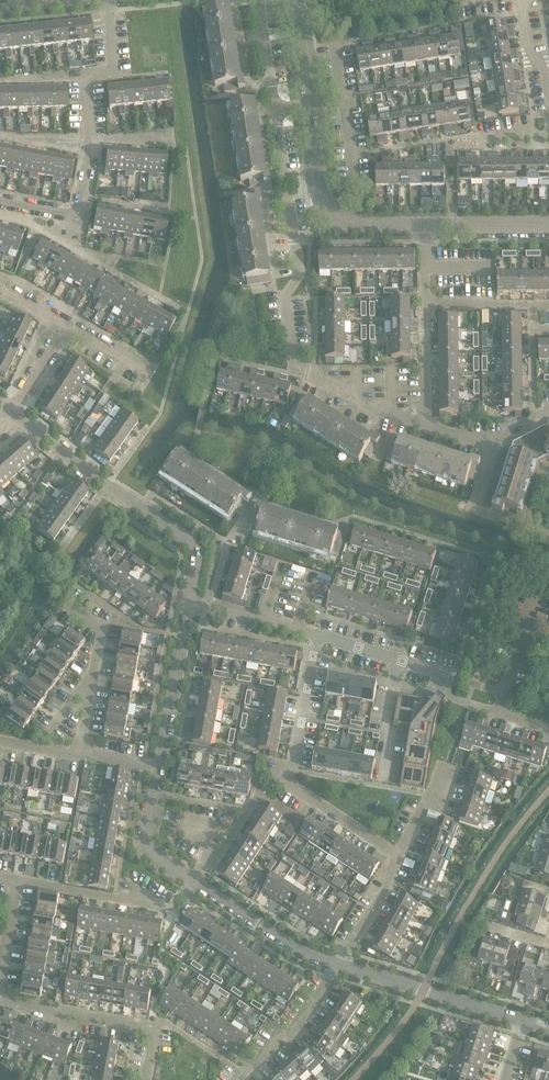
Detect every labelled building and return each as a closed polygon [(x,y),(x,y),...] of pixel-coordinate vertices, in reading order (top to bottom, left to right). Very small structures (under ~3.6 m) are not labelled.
[(238,80),(232,38),(228,9),(231,8),(230,0),(206,4),(208,17),(206,18),(208,35),(211,35),(212,47),(210,48),(213,65),(215,65),(217,77),(215,78),(216,87),(224,86),(225,92),(246,89),(244,79),(238,80)] [(89,22),(77,23),(79,43),(76,43),(77,47),(82,47),(81,42),(91,41),(89,22)] [(486,25),(488,37),(515,33),(514,28),(510,28),(509,31),(507,32),(506,22),(486,25)] [(77,23),(65,24),(68,44),(76,43),(79,43),(77,23)] [(65,24),(53,25),(56,45),(53,45),(53,50),(58,49),(58,45),(68,44),(65,24)] [(473,24),(464,25),(466,39),(475,38),(473,24)] [(53,25),(42,27),(44,46),(53,45),(56,45),(53,25)] [(42,27),(30,28),(32,48),(29,48),(30,52),(35,52),(34,47),(44,46),(42,27)] [(30,28),(18,29),(20,49),(29,48),(32,48),(30,28)] [(18,29),(6,30),(8,50),(6,50),(6,55),(11,54),(10,50),(20,49),(18,29)] [(456,37),(447,38),(450,58),(461,56),(458,37),(457,29),(452,30),(452,34),(455,35),(456,37)] [(6,50),(8,50),(6,30),(0,31),(0,51),(6,50)] [(434,40),(425,42),(428,61),(439,60),(435,32),(430,33),(430,38),(433,38),(434,40)] [(438,37),(440,36),(440,32),(435,32),(439,60),(450,58),(447,38),(438,40),(438,37)] [(515,33),(488,37),(489,48),(509,45),(508,36),(510,36),(511,39),(516,38),(515,33)] [(416,41),(418,39),(418,35),(413,36),(417,63),(428,61),(425,42),(416,43),(416,41)] [(411,44),(402,45),(405,65),(417,63),(413,36),(407,37),(408,41),(411,42),(411,44)] [(393,44),(396,43),(395,38),(390,39),(394,66),(405,65),(402,45),(393,46),(393,44)] [(389,47),(380,48),(383,68),(394,66),(390,39),(385,40),(386,44),(389,45),(389,47)] [(371,48),(374,46),(373,42),(368,43),(372,70),(383,68),(380,48),(371,50),(371,48)] [(357,52),(360,72),(372,70),(368,43),(363,43),(363,48),(366,48),(367,51),(357,52)] [(509,45),(489,48),(491,59),(518,55),(518,50),(513,50),(513,53),(510,54),(509,45)] [(518,55),(491,59),(493,70),(512,67),(511,58),(513,58),(515,61),(519,60),(518,55)] [(512,67),(493,70),(494,81),(522,77),(521,72),(516,73),(516,76),(514,76),(512,67)] [(522,77),(494,81),(496,92),(516,89),(514,80),(517,80),(518,83),(522,82),(522,77)] [(167,82),(154,83),(156,103),(166,102),(166,108),(170,108),(170,102),(167,82)] [(154,83),(143,84),(145,104),(143,104),(143,109),(148,109),(148,104),(156,103),(154,83)] [(143,84),(131,86),(133,105),(143,104),(145,104),(143,84)] [(131,86),(120,87),(122,107),(119,107),(120,111),(125,111),(124,106),(133,105),(131,86)] [(109,108),(119,107),(122,107),(120,87),(107,88),(109,108)] [(30,89),(18,90),(18,109),(28,109),(30,109),(30,89)] [(42,89),(30,89),(30,109),(28,109),(28,114),(33,114),(32,109),(42,109),(42,89)] [(54,89),(42,89),(42,109),(51,109),(54,109),(54,89)] [(66,89),(54,89),(54,109),(51,109),(51,113),(56,113),(56,109),(66,109),(66,89)] [(516,89),(496,92),(498,103),(525,99),(524,94),(520,95),(519,98),(517,98),(516,89)] [(18,90),(6,90),(7,110),(4,110),(4,114),(9,114),(9,110),(18,109),(18,90)] [(264,174),(257,133),(253,103),(256,103),(255,95),(231,99),(233,112),(231,113),(232,121),(234,130),(236,130),(238,142),(235,142),(238,160),(241,160),(242,172),(240,172),(241,182),(250,181),(250,187),(271,184),(270,174),(264,174)] [(525,99),(498,103),(500,115),(519,112),(518,103),(520,102),(521,105),(526,104),(525,99)] [(468,103),(457,104),(460,124),(469,123),(469,125),(466,126),(467,131),(472,130),(471,122),(468,103)] [(457,104),(446,106),(450,133),(455,133),(454,128),(451,128),(451,125),(460,124),(457,104)] [(446,106),(435,108),(438,127),(447,126),(447,128),(444,130),(445,134),(450,133),(446,106)] [(435,108),(424,110),(428,137),(433,136),(432,131),(429,131),(429,129),(438,127),(435,108)] [(424,110),(413,111),(416,131),(424,129),(425,132),(422,133),(423,137),(428,137),(424,110)] [(413,111),(401,113),(405,140),(410,139),(410,135),(407,134),(406,132),(416,131),(413,111)] [(401,113),(390,115),(393,134),(402,133),(402,135),(400,136),(400,141),(405,140),(401,113)] [(390,115),(379,116),(383,143),(388,143),(388,138),(385,138),(384,136),(393,134),(390,115)] [(379,116),(368,118),(371,138),(380,136),(380,138),(377,140),(378,144),(383,143),(379,116)] [(3,147),(0,162),(0,167),(7,168),(6,173),(10,174),(15,149),(3,147)] [(26,152),(15,149),(10,174),(14,175),(15,170),(23,171),(26,152)] [(110,170),(118,171),(119,151),(107,150),(105,175),(110,175),(110,170)] [(131,152),(119,151),(118,171),(126,171),(125,177),(129,177),(131,152)] [(38,154),(26,152),(23,171),(30,172),(29,178),(33,179),(38,154)] [(143,153),(131,152),(129,177),(133,177),(134,172),(142,173),(143,153)] [(155,154),(143,153),(142,173),(149,173),(149,178),(153,179),(155,154)] [(505,161),(499,161),(496,161),(496,159),(499,158),(499,153),(494,154),(494,181),(505,181),(505,161)] [(514,161),(511,161),(505,161),(505,181),(517,181),(517,153),(511,153),(511,158),(514,159),(514,161)] [(528,161),(522,161),(519,161),(519,159),(522,158),(522,153),(517,153),(517,181),(528,181),(528,161)] [(537,161),(534,161),(528,161),(528,181),(539,181),(539,153),(534,153),(534,158),(537,159),(537,161)] [(544,161),(541,161),(541,159),(544,158),(544,153),(539,153),(539,181),(548,180),(548,161),(544,161)] [(50,156),(38,154),(33,179),(37,179),(38,174),(46,176),(50,156)] [(167,155),(155,154),(153,179),(157,179),(158,174),(166,174),(167,155)] [(469,161),(466,161),(460,162),(460,181),(472,181),(471,154),(466,154),(466,158),(469,159),(469,161)] [(483,161),(477,161),(474,161),(474,159),(476,158),(476,154),(471,154),(472,181),(483,181),(483,161)] [(491,161),(489,161),(483,161),(483,181),(494,181),(494,154),(488,154),(489,158),(491,159),(491,161)] [(61,158),(50,156),(46,176),(53,177),(52,182),(56,183),(61,158)] [(73,161),(61,158),(56,183),(61,184),(62,179),(69,180),(70,180),(73,161)] [(444,166),(438,166),(435,166),(435,164),(438,163),(438,158),(433,159),(433,186),(445,186),(444,166)] [(386,167),(383,167),(376,167),(376,187),(388,186),(388,159),(383,159),(383,163),(386,164),(386,167)] [(399,167),(393,167),(390,167),(390,164),(393,163),(393,159),(388,159),(388,186),(399,186),(399,167)] [(408,166),(405,166),(399,167),(399,186),(411,186),(410,159),(405,159),(405,163),(408,164),(408,166)] [(422,166),(416,166),(413,166),(413,164),(415,163),(415,159),(410,159),(411,186),(422,186),(422,166)] [(430,166),(428,166),(422,166),(422,186),(433,186),(433,159),(428,159),(428,163),(430,164),(430,166)] [(268,275),(261,231),(257,204),(263,203),(261,193),(240,196),(241,203),(233,204),(235,213),(237,213),(239,225),(237,225),(237,226),(239,243),(242,243),(243,255),(241,255),(244,273),(246,273),(248,286),(272,283),(271,275),(268,275)] [(101,234),(105,235),(109,210),(97,208),(94,227),(102,229),(101,234)] [(121,212),(109,210),(105,235),(109,236),(110,230),(117,232),(121,212)] [(133,215),(121,212),(117,232),(125,233),(124,238),(128,239),(133,215)] [(144,217),(133,215),(128,239),(132,240),(133,235),(141,236),(144,217)] [(156,219),(144,217),(141,236),(148,238),(147,243),(151,244),(156,219)] [(168,221),(156,219),(151,244),(155,244),(156,239),(165,241),(168,221)] [(1,227),(0,229),(0,246),(2,247),(0,252),(4,253),(12,231),(1,227)] [(24,235),(12,231),(4,253),(8,254),(10,249),(18,252),(24,235)] [(37,267),(41,269),(53,248),(42,242),(33,258),(40,262),(37,267)] [(63,254),(53,248),(41,269),(45,271),(47,266),(54,270),(63,254)] [(356,252),(344,253),(344,272),(356,271),(356,252)] [(368,252),(356,252),(356,271),(368,271),(368,252)] [(380,252),(368,252),(368,271),(380,271),(380,252)] [(391,252),(380,252),(380,271),(392,271),(391,252)] [(403,252),(391,252),(392,271),(403,271),(403,252)] [(416,252),(403,252),(403,271),(416,271),(416,252)] [(320,272),(332,272),(332,253),(315,253),(315,260),(320,260),(320,272)] [(344,253),(332,253),(332,272),(344,272),(344,253)] [(73,260),(63,254),(54,270),(61,274),(58,278),(62,280),(73,260)] [(84,266),(73,260),(62,280),(65,282),(68,278),(75,282),(84,266)] [(94,272),(84,266),(75,282),(81,285),(79,290),(82,292),(94,272)] [(105,278),(94,272),(82,292),(86,294),(89,290),(95,293),(103,280),(105,278)] [(498,293),(510,293),(510,274),(498,274),(498,293)] [(522,274),(510,274),(510,293),(522,293),(522,274)] [(534,274),(522,274),(522,293),(534,293),(534,274)] [(546,274),(534,274),(534,293),(546,293),(546,274)] [(113,286),(103,280),(95,293),(94,295),(101,299),(98,304),(102,306),(113,286)] [(124,291),(113,286),(102,306),(106,308),(108,304),(115,307),(124,291)] [(134,297),(124,291),(115,307),(122,311),(119,316),(123,318),(134,297)] [(144,303),(134,297),(123,318),(126,320),(129,315),(135,319),(144,303)] [(345,298),(326,298),(326,311),(345,311),(345,298)] [(411,298),(392,298),(392,310),(411,310),(411,298)] [(155,309),(144,303),(135,319),(142,323),(140,327),(143,329),(155,309)] [(165,315),(155,309),(143,329),(147,331),(149,327),(156,331),(165,315)] [(411,310),(392,310),(392,322),(411,322),(411,310)] [(345,311),(326,311),(326,323),(345,323),(345,311)] [(439,313),(439,330),(458,330),(458,317),(446,318),(446,312),(439,313)] [(503,317),(503,329),(522,329),(522,312),(514,312),(514,317),(503,317)] [(13,320),(10,327),(26,335),(32,324),(11,313),(8,318),(13,320)] [(176,321),(165,315),(156,331),(163,334),(160,339),(164,341),(176,321)] [(411,322),(392,322),(392,334),(411,334),(411,322)] [(345,323),(326,323),(326,334),(345,334),(345,323)] [(10,327),(7,334),(2,331),(0,335),(21,345),(26,335),(10,327)] [(522,329),(503,329),(503,341),(522,341),(522,329)] [(458,330),(439,330),(439,342),(458,342),(458,330)] [(345,334),(326,334),(326,346),(345,346),(345,334)] [(411,334),(392,334),(392,346),(411,346),(411,334)] [(0,335),(0,340),(3,341),(0,347),(0,348),(16,356),(21,345),(0,335)] [(522,341),(503,341),(503,353),(522,353),(522,341)] [(458,342),(439,342),(439,354),(458,354),(458,342)] [(539,342),(539,361),(548,361),(548,342),(539,342)] [(345,346),(326,346),(326,364),(334,364),(334,359),(345,359),(345,346)] [(411,346),(392,346),(392,358),(404,358),(404,363),(411,363),(411,346)] [(0,348),(0,362),(11,367),(16,356),(0,348)] [(522,353),(503,353),(503,365),(522,365),(522,353)] [(458,354),(439,354),(440,366),(459,365),(458,354)] [(73,359),(66,369),(83,380),(87,374),(91,376),(94,373),(73,359)] [(0,362),(0,375),(5,378),(11,367),(0,362)] [(459,365),(440,366),(440,377),(459,377),(459,365)] [(522,365),(503,365),(503,377),(522,377),(522,365)] [(66,369),(60,379),(81,393),(83,389),(79,387),(83,380),(66,369)] [(217,390),(230,393),(234,374),(221,372),(217,390)] [(245,377),(234,374),(230,393),(241,395),(245,377)] [(257,379),(245,377),(241,395),(253,398),(257,379)] [(459,377),(440,377),(440,389),(459,389),(459,377)] [(522,377),(503,377),(503,389),(522,389),(522,377)] [(60,379),(53,389),(70,400),(74,394),(78,396),(81,393),(60,379)] [(268,382),(257,379),(253,398),(264,401),(268,382)] [(280,384),(268,382),(264,401),(276,403),(280,384)] [(292,387),(280,384),(276,403),(288,406),(292,387)] [(53,389),(47,399),(68,413),(70,409),(66,406),(70,400),(53,389)] [(459,389),(440,389),(440,401),(459,401),(459,389)] [(522,389),(503,389),(503,401),(522,400),(522,389)] [(369,440),(346,426),(308,402),(310,399),(303,395),(290,415),(302,422),(300,425),(316,434),(317,432),(322,435),(327,439),(326,441),(341,450),(342,448),(353,455),(352,457),(360,462),(364,455),(370,459),(381,441),(372,435),(369,440)] [(66,416),(68,413),(47,399),(40,410),(57,420),(61,413),(66,416)] [(522,400),(503,401),(504,413),(515,413),(515,418),(523,418),(522,400)] [(459,401),(440,401),(440,419),(447,418),(447,413),(459,413),(459,401)] [(121,410),(114,421),(131,433),(138,423),(121,410)] [(131,433),(114,421),(107,430),(124,443),(131,433)] [(545,427),(514,443),(516,449),(518,449),(516,455),(502,450),(484,508),(503,514),(505,508),(519,512),(535,461),(541,464),(544,462),(541,457),(548,454),(548,455),(548,428),(545,427)] [(124,443),(107,430),(100,440),(117,452),(124,443)] [(475,481),(481,461),(471,458),(469,464),(401,442),(402,439),(394,437),(387,459),(400,464),(399,466),(416,471),(417,469),(429,473),(428,475),(445,480),(446,478),(458,482),(457,484),(466,487),(468,479),(475,481)] [(117,452),(100,440),(92,450),(110,462),(117,452)] [(23,441),(14,449),(28,465),(37,457),(23,441)] [(14,449),(5,457),(19,473),(28,465),(14,449)] [(239,497),(217,482),(179,458),(181,455),(174,451),(161,471),(172,478),(171,480),(186,490),(187,488),(198,495),(196,497),(197,497),(211,506),(213,504),(223,511),(222,513),(230,518),(234,511),(240,515),(251,497),(242,492),(239,497)] [(0,461),(0,469),(10,481),(19,473),(5,457),(0,461)] [(1,488),(10,481),(0,469),(0,487),(1,488)] [(71,481),(64,491),(81,503),(88,493),(71,481)] [(81,503),(64,491),(57,500),(74,513),(81,503)] [(74,513),(57,500),(50,510),(67,522),(74,513)] [(13,503),(6,509),(11,515),(18,509),(13,503)] [(337,535),(323,531),(268,514),(270,508),(260,505),(254,525),(260,527),(257,535),(267,538),(267,535),(279,539),(278,541),(296,546),(296,544),(308,548),(307,550),(324,555),(324,556),(325,553),(338,557),(338,556),(345,534),(338,532),(337,535)] [(67,522),(50,510),(43,519),(60,532),(67,522)] [(60,532),(43,519),(36,529),(53,542),(60,532)] [(368,531),(351,526),(349,533),(354,535),(351,546),(363,550),(368,531)] [(379,535),(368,531),(363,550),(374,553),(379,535)] [(391,538),(379,535),(374,553),(385,557),(391,538)] [(402,542),(391,538),(385,557),(397,560),(402,542)] [(414,546),(402,542),(397,560),(408,564),(414,546)] [(112,547),(117,551),(120,547),(115,543),(112,547)] [(425,549),(414,546),(408,564),(419,567),(425,549)] [(126,551),(120,547),(117,551),(123,555),(126,551)] [(238,549),(235,561),(253,567),(256,555),(238,549)] [(437,553),(425,549),(419,567),(431,571),(437,553)] [(100,554),(99,556),(87,574),(90,576),(92,574),(98,579),(109,563),(112,559),(103,554),(100,554)] [(460,558),(457,569),(475,575),(480,558),(473,556),(472,561),(460,558)] [(131,561),(137,565),(140,561),(134,557),(131,561)] [(146,565),(140,561),(137,565),(143,569),(146,565)] [(235,561),(231,572),(249,578),(253,567),(235,561)] [(109,563),(98,579),(105,584),(103,586),(106,588),(119,570),(109,563)] [(122,565),(119,570),(106,588),(109,590),(111,588),(118,592),(129,577),(132,572),(122,565)] [(475,575),(457,569),(453,581),(471,586),(475,575)] [(159,574),(154,570),(151,574),(157,578),(159,574)] [(132,572),(129,577),(118,592),(124,597),(123,599),(126,601),(138,584),(141,579),(132,572)] [(231,572),(228,584),(246,589),(249,578),(231,572)] [(165,578),(159,574),(157,578),(162,582),(165,578)] [(471,586),(453,581),(450,592),(468,598),(471,586)] [(138,584),(126,601),(129,603),(130,601),(137,606),(148,590),(138,584)] [(228,584),(222,600),(229,603),(231,598),(242,601),(246,589),(228,584)] [(344,592),(332,588),(327,606),(339,610),(344,592)] [(148,590),(137,606),(144,611),(142,613),(145,615),(158,597),(148,590)] [(355,595),(344,592),(339,610),(350,613),(355,595)] [(468,598),(450,592),(446,603),(464,609),(468,598)] [(367,599),(355,595),(350,613),(361,617),(367,599)] [(158,597),(145,615),(148,617),(150,615),(161,623),(165,617),(161,614),(168,604),(158,597)] [(378,602),(367,599),(361,617),(373,620),(378,602)] [(389,606),(378,602),(373,620),(384,624),(389,606)] [(464,609),(446,603),(442,615),(460,620),(464,609)] [(401,609),(390,606),(389,606),(384,624),(395,627),(401,609)] [(413,613),(401,609),(395,627),(412,632),(414,626),(409,624),(413,613)] [(460,620),(442,615),(439,626),(457,632),(460,620)] [(55,621),(51,618),(46,625),(51,628),(55,621)] [(457,632),(439,626),(435,638),(453,643),(457,632)] [(125,630),(122,642),(141,646),(143,634),(125,630)] [(42,631),(37,638),(42,640),(46,634),(42,631)] [(70,631),(63,641),(79,652),(86,642),(70,631)] [(200,655),(213,657),(216,638),(204,636),(200,655)] [(42,640),(37,638),(33,645),(37,647),(42,640)] [(228,640),(216,638),(213,657),(224,659),(228,640)] [(239,642),(228,640),(224,659),(236,661),(239,642)] [(79,652),(63,641),(56,651),(72,662),(79,652)] [(141,646),(122,642),(120,654),(139,658),(141,646)] [(251,645),(239,642),(236,661),(248,663),(251,645)] [(263,647),(251,645),(248,663),(259,665),(263,647)] [(274,649),(263,647),(259,665),(271,667),(274,649)] [(286,651),(274,649),(271,667),(283,670),(286,651)] [(28,651),(24,657),(28,660),(33,653),(28,651)] [(72,662),(56,651),(49,661),(65,672),(72,662)] [(303,654),(286,651),(283,670),(295,672),(297,660),(302,661),(303,654)] [(139,658),(120,654),(118,666),(137,669),(139,658)] [(24,657),(19,664),(23,667),(28,660),(24,657)] [(65,672),(49,661),(42,670),(58,682),(65,672)] [(137,669),(118,666),(116,678),(135,682),(137,669)] [(15,670),(10,677),(14,679),(19,673),(15,670)] [(58,682),(42,670),(35,680),(51,691),(58,682)] [(338,697),(341,677),(329,675),(326,695),(338,697)] [(9,686),(14,679),(10,677),(5,684),(9,686)] [(350,699),(353,679),(341,677),(338,697),(350,699)] [(135,682),(116,678),(114,689),(133,693),(135,682)] [(205,679),(202,696),(220,699),(222,687),(211,685),(212,680),(205,679)] [(362,701),(365,681),(353,679),(350,699),(349,705),(361,707),(362,701)] [(51,691),(35,680),(28,690),(44,701),(51,691)] [(374,704),(377,684),(365,681),(362,701),(374,704)] [(133,693),(114,689),(112,701),(131,704),(133,693)] [(44,701),(28,690),(22,699),(38,711),(44,701)] [(270,690),(267,702),(286,706),(288,693),(270,690)] [(439,694),(433,701),(399,695),(394,726),(411,729),(401,786),(424,790),(435,732),(435,730),(435,727),(436,725),(436,723),(437,721),(438,719),(438,716),(440,712),(442,710),(443,707),(444,705),(447,701),(439,694)] [(220,699),(202,696),(199,707),(218,711),(220,699)] [(38,711),(22,699),(15,709),(31,720),(38,711)] [(131,704),(112,701),(110,713),(129,716),(131,704)] [(286,706),(267,702),(265,714),(284,717),(286,706)] [(31,720),(15,709),(14,710),(10,707),(4,715),(8,718),(8,719),(24,730),(31,720)] [(218,711),(199,707),(197,719),(216,722),(218,711)] [(129,716),(110,713),(108,724),(126,728),(129,716)] [(284,717),(265,714),(263,726),(282,729),(284,717)] [(216,722),(197,719),(195,731),(214,734),(216,722)] [(483,724),(478,722),(476,727),(479,727),(473,746),(484,750),(490,731),(482,728),(483,724)] [(126,728),(108,724),(105,736),(124,740),(126,728)] [(467,724),(461,742),(459,749),(471,753),(473,746),(479,727),(476,727),(467,724)] [(282,729),(263,726),(261,737),(280,741),(282,729)] [(504,736),(506,731),(500,729),(499,734),(502,735),(496,753),(507,757),(513,738),(504,736)] [(214,734),(195,731),(193,743),(212,746),(214,734)] [(502,735),(499,734),(490,731),(484,750),(496,753),(502,735)] [(528,738),(523,736),(521,741),(524,742),(518,760),(530,764),(535,745),(527,743),(528,738)] [(280,741),(261,737),(259,749),(270,751),(269,756),(271,757),(277,758),(280,741)] [(524,742),(521,741),(513,738),(507,757),(518,760),(524,742)] [(535,745),(530,764),(542,768),(547,749),(548,750),(548,745),(545,744),(544,748),(535,745)] [(312,770),(325,772),(328,752),(316,750),(312,770)] [(328,752),(325,772),(336,774),(340,754),(328,752)] [(340,754),(336,774),(348,776),(352,756),(340,754)] [(352,756),(348,776),(360,779),(364,759),(352,756)] [(364,759),(360,779),(372,781),(376,761),(364,759)] [(0,766),(0,786),(5,787),(8,768),(0,766)] [(178,784),(186,786),(187,786),(186,788),(189,789),(193,768),(181,766),(178,784)] [(225,793),(228,774),(229,769),(217,767),(217,772),(213,793),(217,794),(217,791),(225,793)] [(20,770),(8,768),(5,787),(16,789),(20,770)] [(205,770),(193,768),(189,789),(193,790),(194,787),(202,789),(205,770)] [(115,769),(112,781),(132,785),(134,773),(115,769)] [(236,798),(240,776),(241,771),(229,769),(228,774),(225,793),(233,794),(233,797),(236,798)] [(32,772),(20,770),(16,789),(28,791),(32,772)] [(217,772),(205,770),(202,789),(210,790),(209,793),(213,793),(217,772)] [(493,770),(491,776),(498,778),(500,772),(493,770)] [(44,774),(32,772),(28,791),(40,793),(44,774)] [(504,772),(502,779),(510,781),(512,774),(504,772)] [(55,776),(44,774),(40,793),(52,795),(55,776)] [(493,780),(475,774),(472,783),(467,782),(465,788),(470,789),(471,786),(490,792),(493,780)] [(67,778),(55,776),(52,795),(64,797),(67,778)] [(252,779),(240,776),(236,798),(240,798),(240,796),(249,797),(251,788),(252,779)] [(79,781),(67,778),(64,797),(76,799),(79,781)] [(132,785),(112,781),(110,793),(130,797),(132,785)] [(492,805),(496,794),(490,792),(471,786),(470,789),(467,797),(486,803),(492,805)] [(130,797),(110,793),(108,805),(122,807),(122,808),(127,809),(130,797)] [(486,803),(467,797),(465,806),(460,804),(458,810),(463,812),(464,809),(482,815),(486,803)] [(122,807),(108,805),(103,804),(101,816),(120,820),(122,808),(122,807)] [(266,805),(260,815),(276,826),(283,816),(266,805)] [(464,809),(463,812),(460,821),(479,827),(482,815),(464,809)] [(260,815),(253,825),(269,836),(276,826),(260,815)] [(120,820),(101,816),(98,828),(118,831),(120,820)] [(310,819),(301,832),(299,835),(310,842),(320,825),(310,819)] [(440,819),(436,828),(432,827),(430,832),(434,834),(435,831),(454,838),(458,826),(440,819)] [(253,825),(246,835),(263,846),(269,836),(253,825)] [(330,832),(320,825),(310,842),(320,848),(330,832)] [(118,831),(98,828),(96,840),(116,843),(118,831)] [(454,838),(435,831),(434,834),(431,843),(450,849),(454,838)] [(340,838),(330,832),(320,848),(329,855),(340,838)] [(0,834),(0,853),(5,854),(8,835),(0,834)] [(20,837),(8,835),(5,854),(16,856),(20,837)] [(32,835),(32,840),(28,858),(40,861),(44,837),(32,835)] [(246,835),(240,845),(256,856),(263,846),(246,835)] [(535,872),(548,876),(548,837),(546,836),(535,872)] [(32,840),(20,837),(16,856),(28,858),(32,840)] [(56,839),(44,837),(40,861),(52,863),(55,844),(56,839)] [(339,861),(350,845),(340,838),(329,855),(327,858),(337,865),(339,861)] [(116,843),(96,840),(94,851),(114,855),(116,843)] [(450,849),(431,843),(428,851),(424,849),(422,855),(426,856),(427,853),(445,860),(450,849)] [(67,846),(55,844),(52,863),(64,865),(67,846)] [(240,845),(233,855),(250,866),(256,856),(240,845)] [(360,851),(350,845),(339,861),(349,868),(360,851)] [(114,855),(94,851),(92,863),(111,866),(114,855)] [(370,858),(360,851),(349,868),(359,874),(370,858)] [(427,853),(426,856),(423,865),(441,872),(445,860),(427,853)] [(233,855),(227,865),(243,876),(250,866),(233,855)] [(380,865),(370,858),(359,874),(370,881),(380,865)] [(111,866),(92,863),(90,874),(109,878),(111,866)] [(220,875),(237,886),(243,876),(227,865),(220,875)] [(441,872),(423,865),(420,873),(416,871),(414,877),(418,878),(419,876),(437,882),(441,872)] [(109,878),(90,874),(88,887),(107,890),(109,878)] [(273,875),(262,891),(272,898),(283,881),(273,875)] [(419,876),(418,878),(415,887),(433,894),(437,882),(419,876)] [(521,880),(517,894),(524,896),(521,904),(543,911),(547,898),(545,898),(543,897),(543,894),(537,892),(539,886),(521,880)] [(283,881),(272,898),(283,904),(293,888),(283,881)] [(293,888),(283,904),(292,911),(303,894),(293,888)] [(41,891),(39,903),(58,906),(60,894),(41,891)] [(303,894),(292,911),(302,917),(313,901),(303,894)] [(402,895),(397,903),(394,901),(391,906),(395,909),(396,906),(413,915),(419,904),(402,895)] [(442,898),(438,904),(445,908),(449,902),(442,898)] [(313,901),(302,917),(312,924),(323,907),(313,901)] [(514,902),(507,924),(526,929),(532,931),(534,925),(535,922),(538,923),(539,924),(543,911),(521,904),(514,902)] [(58,906),(39,903),(37,915),(55,918),(58,906)] [(396,906),(395,909),(390,916),(407,926),(413,915),(396,906)] [(323,907),(312,924),(322,930),(333,914),(323,907)] [(77,928),(90,930),(93,910),(81,908),(77,928)] [(181,926),(191,932),(202,916),(192,909),(181,926)] [(105,912),(93,910),(90,930),(101,932),(105,912)] [(116,915),(105,912),(101,932),(113,934),(116,915)] [(333,914),(322,930),(333,937),(344,921),(333,914)] [(55,918),(37,915),(34,926),(53,930),(60,931),(62,919),(55,918)] [(128,917),(116,915),(113,934),(125,936),(128,917)] [(212,923),(202,916),(191,932),(201,939),(212,923)] [(407,926),(390,916),(386,924),(382,922),(379,927),(383,929),(385,927),(402,936),(407,926)] [(140,919),(128,917),(125,936),(136,938),(140,919)] [(151,921),(140,919),(136,938),(148,940),(151,921)] [(164,923),(151,921),(148,940),(160,942),(164,923)] [(222,929),(212,923),(201,939),(211,946),(222,929)] [(53,930),(34,926),(32,938),(51,941),(53,930)] [(385,927),(383,929),(379,937),(396,946),(402,936),(385,927)] [(232,936),(222,929),(211,946),(221,952),(232,936)] [(242,943),(232,936),(221,952),(231,958),(239,947),(240,947),(242,943)] [(396,946),(379,937),(374,945),(370,943),(368,948),(372,950),(373,948),(390,957),(396,946)] [(51,941),(32,938),(30,950),(49,953),(55,954),(57,942),(51,941)] [(498,943),(485,939),(484,943),(481,942),(479,949),(473,947),(468,965),(481,969),(484,962),(491,964),(498,943)] [(511,947),(498,943),(491,964),(499,967),(497,974),(511,978),(517,960),(510,958),(512,952),(510,951),(511,947)] [(418,946),(413,954),(419,957),(423,949),(418,946)] [(249,953),(240,947),(239,947),(231,958),(231,959),(228,963),(239,970),(249,953)] [(49,953),(30,950),(28,962),(47,965),(49,953)] [(259,960),(249,953),(239,970),(248,976),(259,960)] [(411,956),(408,963),(414,966),(417,959),(411,956)] [(269,966),(259,960),(248,976),(258,983),(269,966)] [(47,965),(28,962),(26,973),(45,977),(47,965)] [(529,997),(537,968),(525,964),(520,983),(527,985),(526,989),(525,989),(523,995),(529,997)] [(279,973),(269,966),(258,983),(268,989),(279,973)] [(548,972),(537,968),(529,997),(534,998),(536,993),(535,992),(537,988),(543,990),(548,972)] [(45,977),(26,973),(24,985),(43,988),(45,977)] [(289,979),(279,973),(268,989),(278,996),(289,979)] [(65,996),(77,999),(81,979),(69,977),(65,996)] [(92,981),(81,979),(77,999),(89,1001),(92,981)] [(300,986),(289,979),(278,996),(289,1003),(300,986)] [(104,983),(92,981),(89,1001),(101,1003),(104,983)] [(116,985),(104,983),(101,1003),(112,1005),(116,985)] [(43,988),(24,985),(22,997),(41,1000),(43,988)] [(127,988),(116,985),(112,1005),(124,1007),(127,988)] [(139,990),(127,988),(124,1007),(136,1009),(139,990)] [(171,988),(167,993),(167,994),(160,1004),(170,1011),(181,994),(171,988)] [(364,1004),(347,994),(349,992),(344,989),(341,994),(345,997),(340,1004),(357,1015),(364,1004)] [(151,992),(139,990),(136,1009),(148,1011),(151,992)] [(181,994),(170,1011),(180,1017),(191,1001),(181,994)] [(191,1001),(180,1017),(190,1024),(201,1007),(191,1001)] [(357,1015),(340,1004),(335,1011),(332,1009),(328,1014),(332,1016),(334,1014),(350,1025),(357,1015)] [(201,1007),(190,1024),(200,1030),(211,1014),(201,1007)] [(211,1014),(200,1030),(210,1037),(220,1020),(211,1014)] [(332,1016),(327,1024),(344,1035),(350,1025),(334,1014),(332,1016)] [(4,1016),(3,1020),(6,1021),(0,1036),(0,1040),(10,1044),(16,1025),(8,1022),(10,1018),(4,1016)] [(220,1020),(210,1037),(220,1043),(231,1027),(220,1020)] [(472,1032),(469,1040),(491,1046),(495,1033),(461,1023),(460,1028),(472,1032)] [(32,1026),(27,1024),(25,1028),(28,1029),(21,1048),(32,1052),(39,1033),(31,1030),(32,1026)] [(348,1038),(344,1035),(327,1024),(321,1034),(337,1045),(341,1047),(343,1047),(348,1039),(348,1038)] [(25,1028),(16,1025),(10,1044),(21,1048),(28,1029),(25,1028)] [(231,1027),(220,1043),(230,1050),(241,1033),(231,1027)] [(53,1039),(54,1034),(49,1032),(47,1037),(50,1038),(43,1056),(54,1060),(61,1042),(53,1039)] [(50,1038),(47,1037),(39,1033),(32,1052),(43,1056),(50,1038)] [(241,1033),(230,1050),(240,1057),(251,1040),(241,1033)] [(341,1047),(337,1045),(321,1034),(314,1044),(330,1055),(334,1057),(337,1057),(341,1049),(341,1047)] [(69,1045),(61,1042),(54,1060),(66,1065),(73,1046),(75,1047),(77,1043),(71,1040),(69,1045)] [(100,1040),(98,1052),(117,1056),(119,1043),(100,1040)] [(491,1046),(469,1040),(467,1048),(455,1044),(453,1049),(487,1059),(491,1046)] [(304,1048),(297,1054),(294,1051),(289,1055),(292,1058),(295,1056),(308,1071),(317,1062),(304,1048)] [(487,1059),(453,1049),(452,1054),(464,1057),(461,1065),(479,1071),(483,1072),(487,1059)] [(117,1056),(98,1052),(96,1064),(115,1067),(117,1056)] [(535,1070),(538,1071),(546,1073),(548,1065),(548,1054),(541,1052),(535,1070)] [(292,1058),(286,1064),(299,1079),(308,1071),(295,1056),(292,1058)] [(115,1067),(96,1064),(94,1076),(113,1079),(115,1067)] [(286,1064),(279,1071),(276,1067),(272,1071),(275,1075),(277,1073),(284,1079),(298,1079),(299,1079),(286,1064)] [(461,1065),(458,1064),(455,1072),(443,1069),(442,1073),(463,1079),(476,1079),(479,1071),(461,1065)] [(335,1079),(340,1074),(331,1066),(326,1072),(335,1079)]
